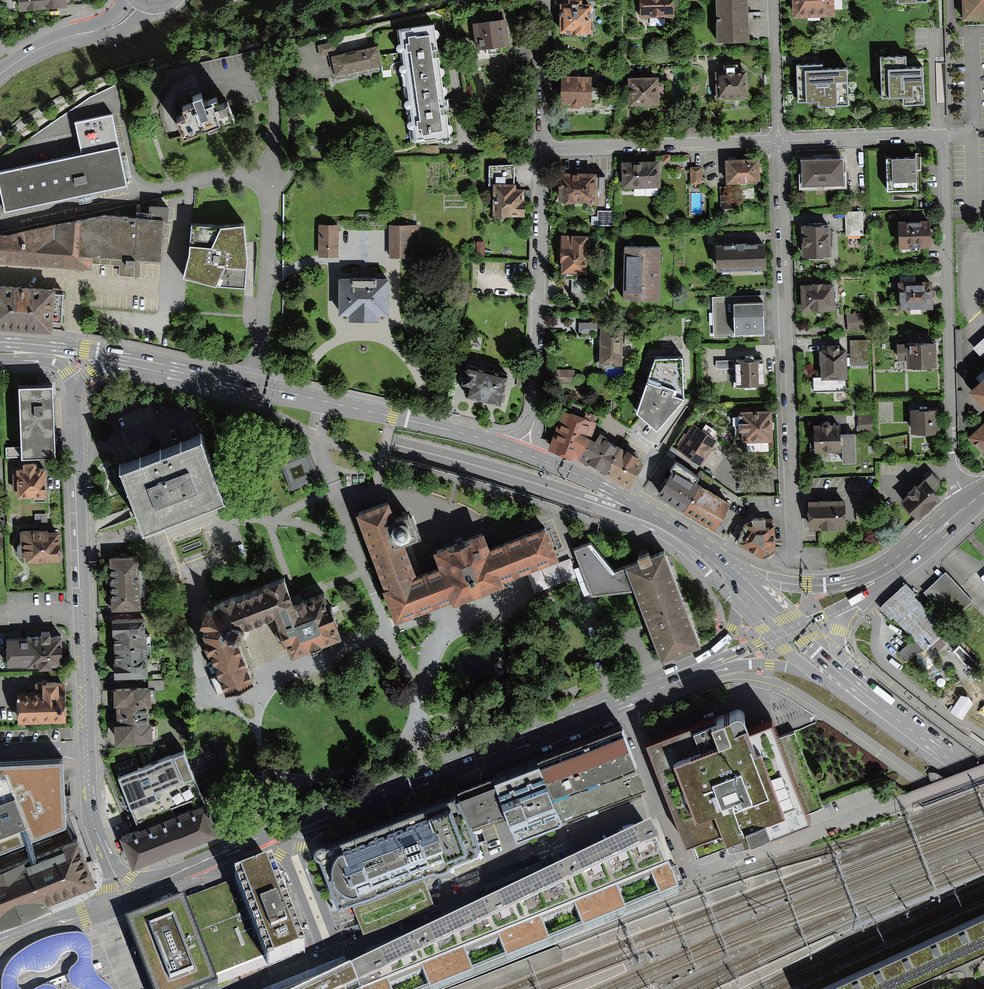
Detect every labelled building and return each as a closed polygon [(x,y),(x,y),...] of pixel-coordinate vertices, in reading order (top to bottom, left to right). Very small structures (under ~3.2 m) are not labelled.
[(19,12),(67,8),(67,5),(84,4),(84,0),(18,0),(19,12)] [(638,17),(674,17),(673,0),(638,0),(638,17)] [(717,44),(750,43),(749,0),(715,0),(717,44)] [(790,16),(834,16),(834,0),(791,0),(790,16)] [(959,18),(983,16),(983,0),(958,0),(959,18)] [(560,5),(559,33),(586,34),(587,6),(560,5)] [(506,20),(473,24),(476,51),(486,50),(486,55),(503,53),(503,48),(509,47),(506,20)] [(411,131),(413,143),(435,139),(439,142),(450,140),(450,135),(451,134),(452,133),(453,131),(453,129),(452,127),(451,126),(449,125),(448,125),(447,114),(445,115),(445,111),(445,109),(446,109),(444,97),(446,97),(447,95),(448,94),(448,91),(447,90),(446,88),(445,88),(443,87),(441,79),(443,78),(444,76),(445,75),(445,72),(444,70),(442,69),(440,69),(438,57),(437,57),(437,54),(436,52),(438,51),(436,39),(437,39),(439,38),(439,36),(439,33),(438,31),(436,30),(435,30),(434,26),(397,31),(399,44),(398,44),(397,45),(396,47),(395,49),(395,51),(396,52),(397,53),(399,54),(401,54),(403,67),(401,67),(400,68),(399,70),(399,72),(399,73),(400,74),(402,75),(404,75),(407,101),(406,101),(405,102),(404,103),(404,105),(404,107),(405,109),(407,110),(409,110),(410,122),(409,123),(408,124),(408,125),(407,127),(408,129),(409,130),(411,131)] [(372,46),(328,56),(332,74),(376,63),(372,46)] [(925,102),(924,64),(905,65),(905,51),(877,52),(879,97),(901,96),(901,103),(925,102)] [(845,68),(820,69),(819,62),(795,63),(797,101),(817,100),(817,106),(846,105),(845,68)] [(943,62),(936,62),(937,102),(945,102),(943,62)] [(559,73),(558,105),(592,105),(592,74),(559,73)] [(716,74),(715,101),(746,101),(746,75),(716,74)] [(629,78),(629,105),(658,104),(658,77),(629,78)] [(233,99),(225,102),(222,94),(207,99),(204,91),(196,94),(202,113),(182,120),(187,136),(240,118),(233,99)] [(1,210),(126,184),(112,114),(75,122),(81,152),(0,169),(0,203),(1,210)] [(885,159),(886,191),(917,190),(917,172),(921,172),(921,152),(914,152),(914,158),(885,159)] [(803,159),(804,184),(842,183),(841,157),(803,159)] [(724,161),(726,182),(759,180),(757,158),(724,161)] [(621,188),(660,186),(659,160),(620,162),(621,188)] [(686,183),(700,184),(701,166),(687,165),(686,183)] [(560,171),(559,202),(595,204),(597,172),(560,171)] [(489,183),(490,217),(520,216),(520,183),(489,183)] [(606,210),(596,210),(596,225),(611,225),(611,210),(606,210)] [(865,211),(845,211),(846,236),(865,236),(865,211)] [(81,265),(97,266),(96,255),(165,260),(170,219),(107,214),(0,234),(0,261),(81,265)] [(897,222),(898,250),(930,248),(929,232),(929,220),(897,222)] [(193,225),(189,224),(188,247),(181,281),(188,283),(203,287),(244,289),(248,289),(243,225),(209,226),(193,225)] [(337,225),(315,225),(316,257),(337,257),(337,230),(337,225)] [(416,225),(387,225),(387,231),(387,256),(409,256),(409,241),(416,241),(416,225)] [(802,225),(803,257),(829,257),(829,225),(802,225)] [(559,272),(585,273),(587,235),(560,233),(559,272)] [(764,241),(715,241),(715,267),(764,267),(764,241)] [(660,300),(660,246),(624,245),(624,272),(623,300),(660,300)] [(387,279),(336,278),(335,316),(346,316),(346,321),(376,321),(376,316),(386,316),(387,279)] [(797,281),(798,311),(835,310),(835,281),(797,281)] [(898,283),(898,311),(933,311),(933,283),(898,283)] [(0,286),(0,327),(19,328),(50,330),(51,322),(61,322),(63,290),(0,286)] [(709,298),(709,337),(765,337),(764,297),(709,298)] [(846,314),(846,331),(862,331),(862,314),(846,314)] [(599,364),(620,365),(621,324),(599,324),(599,364)] [(905,367),(937,366),(937,343),(905,343),(905,367)] [(851,344),(851,367),(870,367),(870,344),(851,344)] [(846,379),(845,350),(818,350),(819,380),(846,379)] [(682,356),(653,357),(635,413),(655,430),(683,397),(682,356)] [(735,360),(734,385),(765,386),(766,361),(735,360)] [(469,388),(466,399),(495,405),(501,379),(472,373),(471,375),(464,374),(461,386),(469,388)] [(967,393),(983,412),(983,378),(967,393)] [(47,385),(20,386),(23,457),(56,455),(53,385),(47,385)] [(910,409),(911,432),(940,431),(940,408),(910,409)] [(562,409),(549,446),(578,457),(590,428),(593,421),(562,409)] [(771,410),(739,410),(739,442),(771,442),(771,410)] [(872,415),(855,415),(855,432),(872,432),(872,415)] [(717,438),(690,423),(675,451),(701,466),(717,438)] [(983,457),(983,423),(967,438),(983,457)] [(604,472),(620,447),(590,428),(578,457),(604,472)] [(203,434),(118,466),(141,525),(200,503),(225,493),(203,434)] [(853,462),(852,434),(840,434),(840,437),(815,438),(816,451),(839,450),(840,463),(853,462)] [(604,472),(629,487),(644,462),(620,447),(604,472)] [(309,452),(279,463),(288,490),(319,479),(309,452)] [(31,469),(14,469),(15,495),(15,499),(46,498),(46,495),(45,468),(31,469)] [(653,495),(714,530),(729,503),(668,468),(653,495)] [(902,501),(918,517),(939,496),(928,485),(923,480),(902,501)] [(811,501),(805,501),(805,528),(844,528),(844,509),(844,500),(811,501)] [(353,516),(395,623),(451,602),(452,606),(479,595),(503,586),(501,582),(558,560),(546,529),(490,551),(483,534),(457,544),(433,553),(438,567),(416,575),(404,545),(419,539),(413,524),(409,515),(395,521),(388,503),(353,516)] [(736,540),(762,557),(769,552),(776,548),(775,523),(774,523),(774,518),(766,518),(766,515),(750,515),(741,529),(742,530),(736,540)] [(44,530),(22,530),(23,555),(27,554),(27,563),(63,562),(61,529),(59,529),(44,530)] [(634,590),(626,568),(614,571),(590,543),(574,550),(591,596),(634,590)] [(634,590),(661,660),(681,652),(700,645),(664,553),(649,558),(648,555),(637,559),(639,563),(626,568),(634,590)] [(124,557),(108,557),(110,608),(126,608),(140,608),(138,556),(124,557)] [(939,610),(961,590),(946,573),(924,593),(939,610)] [(204,640),(201,642),(207,656),(210,654),(217,673),(211,675),(217,691),(223,689),(225,693),(254,682),(238,643),(242,632),(244,629),(275,617),(281,634),(289,656),(340,637),(323,594),(294,606),(283,579),(263,587),(264,589),(234,600),(233,598),(219,604),(220,606),(213,608),(211,614),(206,612),(203,619),(199,627),(204,629),(202,634),(204,640)] [(907,661),(924,651),(924,652),(930,647),(940,638),(947,631),(915,596),(916,595),(906,584),(902,587),(883,604),(879,609),(891,620),(893,618),(912,639),(899,653),(907,661)] [(973,602),(961,590),(939,610),(951,622),(973,602)] [(131,619),(114,620),(116,675),(132,674),(146,674),(146,659),(151,658),(150,635),(145,635),(144,619),(131,619)] [(6,638),(7,666),(63,664),(61,636),(48,636),(6,638)] [(946,645),(940,638),(930,647),(936,654),(946,645)] [(977,664),(960,646),(953,652),(970,670),(977,664)] [(20,695),(21,721),(65,720),(65,695),(58,695),(58,689),(58,682),(36,682),(36,695),(20,695)] [(133,689),(115,689),(116,740),(135,740),(157,740),(157,725),(150,725),(150,702),(156,702),(156,688),(133,689)] [(648,741),(692,856),(802,815),(823,807),(821,800),(794,730),(779,736),(775,724),(772,718),(759,723),(750,726),(745,714),(744,712),(742,710),(740,709),(737,708),(734,708),(648,741)] [(623,729),(541,760),(563,817),(565,822),(647,790),(623,729)] [(140,829),(124,836),(130,850),(135,864),(180,846),(217,832),(204,800),(199,788),(195,778),(189,762),(184,749),(146,764),(141,751),(113,762),(139,826),(140,829)] [(85,884),(96,879),(78,833),(71,835),(66,822),(65,758),(0,761),(0,917),(85,884)] [(507,809),(517,835),(563,817),(541,760),(495,778),(507,809)] [(459,788),(460,791),(472,823),(507,809),(495,778),(493,775),(459,788)] [(320,856),(322,858),(340,903),(482,848),(472,823),(460,791),(325,843),(323,842),(320,841),(315,844),(314,847),(314,850),(316,852),(318,854),(320,856)] [(352,969),(360,988),(442,988),(679,892),(679,890),(684,887),(678,873),(672,875),(670,868),(667,869),(657,844),(660,842),(652,825),(355,968),(352,969)] [(295,951),(299,949),(268,870),(227,886),(257,965),(295,951)] [(359,902),(365,919),(427,897),(423,885),(421,880),(359,902)] [(150,988),(201,988),(208,986),(257,965),(227,886),(124,925),(150,988)] [(983,943),(983,903),(794,988),(795,988),(880,988),(983,943)] [(78,937),(72,936),(57,938),(53,939),(42,943),(33,946),(24,951),(13,960),(6,969),(3,977),(2,986),(2,988),(19,988),(18,988),(17,984),(18,981),(18,979),(21,977),(24,975),(28,975),(33,975),(38,976),(42,975),(47,973),(51,971),(54,968),(56,965),(57,962),(60,958),(63,956),(67,955),(72,956),(75,958),(76,961),(75,964),(73,967),(69,970),(67,973),(67,976),(66,979),(67,983),(68,986),(71,988),(113,988),(106,984),(100,980),(96,974),(94,967),(94,962),(95,956),(95,949),(91,942),(86,938),(82,937),(78,937)] [(450,988),(494,988),(563,962),(562,956),(565,955),(565,953),(565,952),(563,949),(560,950),(558,946),(450,988)] [(352,969),(311,988),(360,988),(352,969)]
